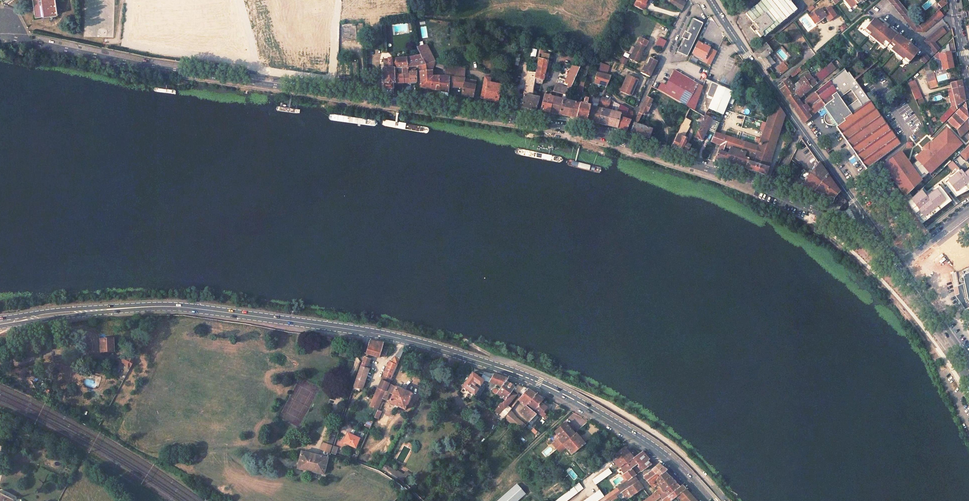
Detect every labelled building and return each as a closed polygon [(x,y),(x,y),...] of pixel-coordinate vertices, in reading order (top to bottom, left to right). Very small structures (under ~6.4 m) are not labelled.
[(37,18),(58,15),(57,0),(35,0),(37,18)] [(251,11),(261,8),(258,0),(247,0),(251,11)] [(643,9),(647,0),(636,0),(634,4),(643,9)] [(681,11),(684,3),(679,0),(671,0),(669,3),(681,11)] [(789,0),(762,0),(746,14),(754,24),(750,27),(754,32),(755,32),(760,38),(764,36),(764,37),(797,10),(789,0)] [(865,0),(843,0),(851,9),(857,4),(858,6),(865,0)] [(942,15),(938,10),(919,26),(898,0),(888,0),(914,31),(916,30),(917,31),(920,31),(922,30),(924,32),(942,15)] [(190,4),(192,27),(201,26),(198,3),(190,4)] [(101,42),(109,40),(116,36),(120,27),(118,17),(112,8),(105,4),(95,5),(86,10),(82,20),(82,28),(86,35),(93,41),(101,42)] [(829,20),(836,15),(829,7),(822,12),(821,9),(819,11),(818,9),(809,16),(815,25),(827,17),(829,20)] [(175,13),(175,20),(173,21),(173,24),(178,24),(181,23),(184,20),(184,12),(175,13)] [(907,64),(917,52),(908,45),(909,44),(906,41),(905,42),(896,34),(894,36),(884,28),(885,27),(882,24),(881,25),(873,18),(863,30),(869,35),(868,37),(872,41),(874,39),(884,48),(886,46),(896,55),(895,57),(899,61),(901,59),(907,64)] [(687,57),(703,25),(693,20),(686,33),(684,31),(681,38),(684,39),(677,52),(687,57)] [(841,31),(847,27),(844,23),(838,28),(841,31)] [(935,43),(946,33),(940,26),(923,41),(934,53),(940,49),(935,43)] [(239,29),(234,30),(240,49),(244,48),(239,29)] [(165,49),(179,47),(178,38),(164,40),(165,49)] [(638,63),(648,42),(640,38),(636,46),(633,44),(629,52),(632,53),(629,59),(638,63)] [(659,38),(655,45),(663,49),(666,41),(659,38)] [(955,52),(952,39),(934,56),(938,61),(940,61),(942,69),(952,68),(949,53),(955,52)] [(710,48),(697,42),(692,53),(700,57),(699,60),(712,66),(718,51),(709,49),(710,48)] [(773,64),(767,56),(772,52),(766,44),(753,54),(765,70),(773,64)] [(434,61),(426,45),(416,48),(420,56),(424,65),(427,71),(431,71),(433,66),(434,61)] [(815,75),(820,80),(848,58),(843,52),(815,75)] [(536,73),(534,82),(542,84),(549,56),(541,54),(540,59),(538,58),(536,73)] [(925,55),(920,59),(924,64),(929,59),(925,55)] [(418,57),(406,57),(406,67),(418,66),(418,65),(424,65),(420,56),(418,57)] [(619,62),(625,65),(627,59),(621,56),(619,62)] [(395,65),(395,68),(401,67),(406,67),(406,57),(394,58),(395,65)] [(383,93),(393,95),(392,83),(391,68),(390,66),(395,65),(394,58),(383,59),(384,68),(382,68),(383,83),(383,93)] [(640,73),(649,77),(657,61),(650,58),(646,66),(644,65),(640,73)] [(445,63),(435,60),(434,61),(433,66),(445,70),(445,67),(445,63)] [(864,72),(854,60),(845,68),(855,80),(864,72)] [(578,67),(588,70),(588,67),(579,65),(580,63),(577,62),(575,67),(571,66),(565,82),(571,84),(578,67)] [(607,73),(609,66),(600,62),(597,70),(607,73)] [(775,66),(782,74),(787,69),(781,62),(775,66)] [(791,75),(793,77),(809,64),(807,62),(791,75)] [(444,77),(444,73),(438,73),(435,76),(431,76),(431,71),(427,71),(424,65),(418,65),(418,66),(420,88),(435,90),(435,85),(438,85),(438,76),(444,77)] [(931,88),(937,86),(931,65),(925,67),(931,88)] [(410,82),(410,79),(408,72),(407,72),(406,67),(401,67),(402,74),(403,83),(410,82)] [(451,77),(465,78),(465,68),(445,67),(445,70),(444,73),(444,77),(451,77)] [(391,68),(392,83),(403,83),(402,74),(393,75),(393,68),(391,68)] [(855,80),(845,68),(828,81),(835,92),(831,96),(833,99),(823,108),(825,113),(824,114),(823,116),(823,118),(823,122),(825,124),(826,126),(829,126),(832,125),(834,124),(837,126),(836,127),(867,168),(900,144),(896,139),(883,122),(869,101),(855,80)] [(686,106),(698,84),(674,71),(666,86),(660,83),(657,89),(686,106)] [(532,96),(534,82),(536,73),(528,72),(520,107),(535,110),(539,98),(532,96)] [(594,83),(606,86),(611,75),(596,72),(594,83)] [(787,78),(777,86),(794,110),(801,104),(797,99),(816,84),(808,74),(793,86),(787,78)] [(435,90),(435,93),(447,95),(449,79),(451,79),(451,77),(444,77),(438,76),(438,85),(435,85),(435,90)] [(620,92),(631,97),(634,88),(636,88),(639,81),(627,76),(620,92)] [(451,79),(450,87),(463,88),(465,78),(451,77),(451,79)] [(481,98),(497,101),(500,85),(489,83),(490,78),(485,77),(481,98)] [(463,88),(461,95),(473,97),(476,80),(465,78),(463,88)] [(725,110),(733,91),(712,82),(713,79),(708,79),(694,110),(704,115),(706,110),(712,112),(722,117),(725,110)] [(915,99),(922,96),(915,79),(909,82),(915,99)] [(794,110),(804,124),(823,108),(833,99),(831,96),(835,92),(828,81),(801,104),(794,110)] [(941,118),(944,121),(964,101),(960,81),(946,84),(951,106),(941,118)] [(556,84),(553,91),(563,94),(567,95),(570,88),(556,84)] [(550,113),(559,115),(561,99),(544,94),(542,101),(551,104),(550,113)] [(576,119),(580,103),(565,99),(567,95),(563,94),(561,99),(559,115),(576,119)] [(610,100),(601,97),(598,105),(603,107),(607,108),(609,104),(610,100)] [(630,132),(649,138),(651,129),(637,124),(642,114),(644,115),(647,111),(650,105),(649,104),(651,100),(646,97),(632,126),(630,132)] [(785,115),(774,100),(766,122),(760,138),(758,137),(757,140),(760,140),(758,144),(755,155),(750,153),(749,156),(748,159),(745,168),(766,175),(785,115)] [(542,101),(538,116),(541,117),(543,111),(550,113),(551,104),(542,101)] [(580,103),(576,119),(586,121),(589,106),(580,103)] [(960,137),(968,129),(964,103),(946,121),(940,129),(942,131),(949,124),(956,130),(960,137)] [(598,127),(606,129),(607,126),(610,111),(612,105),(609,104),(607,108),(607,110),(603,109),(603,107),(598,105),(597,107),(589,106),(586,121),(598,124),(598,127)] [(617,128),(625,131),(633,115),(632,111),(619,105),(618,109),(617,111),(617,112),(620,113),(617,128)] [(670,147),(687,152),(690,145),(684,143),(685,142),(683,140),(685,138),(683,137),(688,128),(693,130),(692,132),(695,134),(704,115),(694,110),(689,108),(670,147)] [(715,132),(719,122),(709,118),(712,112),(706,110),(704,115),(695,134),(694,137),(701,140),(706,129),(715,132)] [(607,126),(617,128),(620,113),(617,112),(610,111),(607,126)] [(888,117),(883,122),(896,139),(902,135),(888,117)] [(920,122),(925,132),(929,131),(924,120),(922,121),(920,119),(919,121),(920,122)] [(752,145),(715,132),(711,141),(721,145),(715,158),(745,168),(748,159),(742,157),(744,151),(748,153),(747,155),(749,156),(750,153),(755,155),(758,144),(753,142),(752,145)] [(905,145),(912,154),(922,145),(915,137),(905,145)] [(959,154),(965,160),(968,156),(968,144),(959,154)] [(881,162),(901,194),(920,182),(900,151),(881,162)] [(943,168),(950,161),(941,151),(932,159),(936,163),(938,162),(943,168)] [(855,156),(849,160),(854,167),(859,163),(855,156)] [(820,183),(828,176),(819,162),(810,174),(820,183)] [(801,187),(812,192),(820,183),(810,174),(804,170),(800,177),(805,180),(801,187)] [(819,199),(832,204),(834,199),(839,194),(828,176),(820,183),(812,192),(821,195),(819,199)] [(956,194),(960,201),(968,195),(968,183),(956,194)] [(948,206),(935,188),(915,202),(927,221),(948,206)] [(947,201),(953,197),(947,189),(941,193),(947,201)] [(954,272),(958,286),(963,283),(966,291),(956,295),(968,316),(968,266),(954,272)] [(113,338),(100,339),(101,352),(104,352),(109,352),(114,351),(113,338)] [(370,341),(366,354),(379,357),(380,355),(385,357),(388,350),(382,348),(384,343),(370,341)] [(134,361),(125,356),(121,362),(125,364),(118,378),(123,381),(134,361)] [(354,386),(353,390),(359,392),(361,388),(363,389),(365,382),(364,381),(368,369),(368,368),(371,359),(364,357),(354,386)] [(377,391),(370,406),(378,410),(379,406),(381,401),(383,398),(389,383),(400,359),(395,357),(392,363),(389,362),(377,391)] [(434,371),(427,384),(433,388),(440,375),(434,371)] [(473,372),(463,386),(464,388),(473,395),(479,399),(489,382),(493,374),(485,372),(480,378),(473,372)] [(493,374),(489,382),(502,386),(506,381),(507,380),(508,379),(493,374)] [(506,400),(515,388),(518,384),(513,382),(507,380),(506,381),(502,386),(496,394),(505,400),(506,400)] [(389,383),(383,398),(387,400),(391,392),(393,393),(389,402),(405,409),(413,392),(397,385),(397,386),(389,383)] [(501,403),(495,411),(504,418),(510,411),(507,408),(517,395),(520,398),(528,388),(518,384),(506,400),(505,400),(501,403)] [(464,388),(461,391),(471,398),(473,395),(464,388)] [(520,398),(518,400),(525,406),(520,411),(529,422),(537,414),(527,406),(528,404),(536,394),(528,388),(520,398)] [(536,394),(528,404),(535,410),(541,402),(543,400),(536,394)] [(541,402),(535,410),(542,416),(546,420),(552,413),(547,408),(548,408),(541,402)] [(510,411),(504,418),(508,421),(513,414),(510,411)] [(537,414),(529,422),(532,425),(539,417),(537,414)] [(515,416),(510,422),(521,431),(526,426),(515,416)] [(565,422),(555,432),(560,437),(558,439),(560,441),(563,444),(575,433),(565,422)] [(563,444),(557,449),(561,453),(566,448),(572,455),(586,443),(576,432),(575,433),(563,444)] [(348,433),(344,442),(356,447),(360,438),(348,433)] [(331,435),(329,434),(325,442),(332,444),(335,436),(331,435)] [(325,442),(324,441),(321,449),(330,451),(332,444),(325,442)] [(623,449),(617,454),(618,456),(619,457),(614,461),(619,468),(620,467),(626,463),(634,458),(627,449),(625,447),(623,449)] [(328,458),(300,451),(296,468),(324,475),(328,458)] [(626,463),(620,467),(624,473),(623,474),(628,481),(635,476),(636,475),(631,468),(637,463),(639,466),(638,467),(641,472),(651,464),(648,460),(649,459),(643,451),(642,452),(634,458),(626,463)] [(659,464),(652,469),(653,470),(656,474),(658,477),(666,471),(667,470),(663,467),(659,464)] [(391,468),(388,472),(400,480),(404,474),(398,471),(398,472),(391,468)] [(609,468),(593,480),(596,484),(612,473),(609,468)] [(647,474),(644,477),(647,481),(656,474),(653,470),(647,474)] [(659,478),(650,485),(654,488),(658,484),(661,489),(663,492),(676,483),(665,472),(658,477),(659,478)] [(656,474),(647,481),(650,485),(659,478),(658,477),(656,474)] [(628,481),(617,488),(621,493),(622,493),(639,481),(635,476),(628,481)] [(639,481),(622,493),(623,495),(627,500),(644,488),(639,481)] [(556,500),(566,500),(578,492),(583,488),(579,483),(574,487),(556,500)] [(661,489),(656,492),(654,494),(657,500),(660,497),(662,499),(662,500),(680,487),(676,483),(663,492),(661,489)] [(498,500),(517,500),(526,494),(517,484),(498,500)] [(662,500),(663,500),(670,500),(686,489),(682,485),(680,487),(662,500)] [(598,500),(610,500),(611,500),(621,493),(617,488),(605,497),(598,500)] [(637,494),(641,498),(646,494),(642,489),(637,494)] [(696,500),(690,494),(686,489),(670,500),(696,500)] [(605,497),(600,490),(584,500),(598,500),(605,497)] [(611,500),(615,500),(623,495),(622,493),(621,493),(611,500)]
